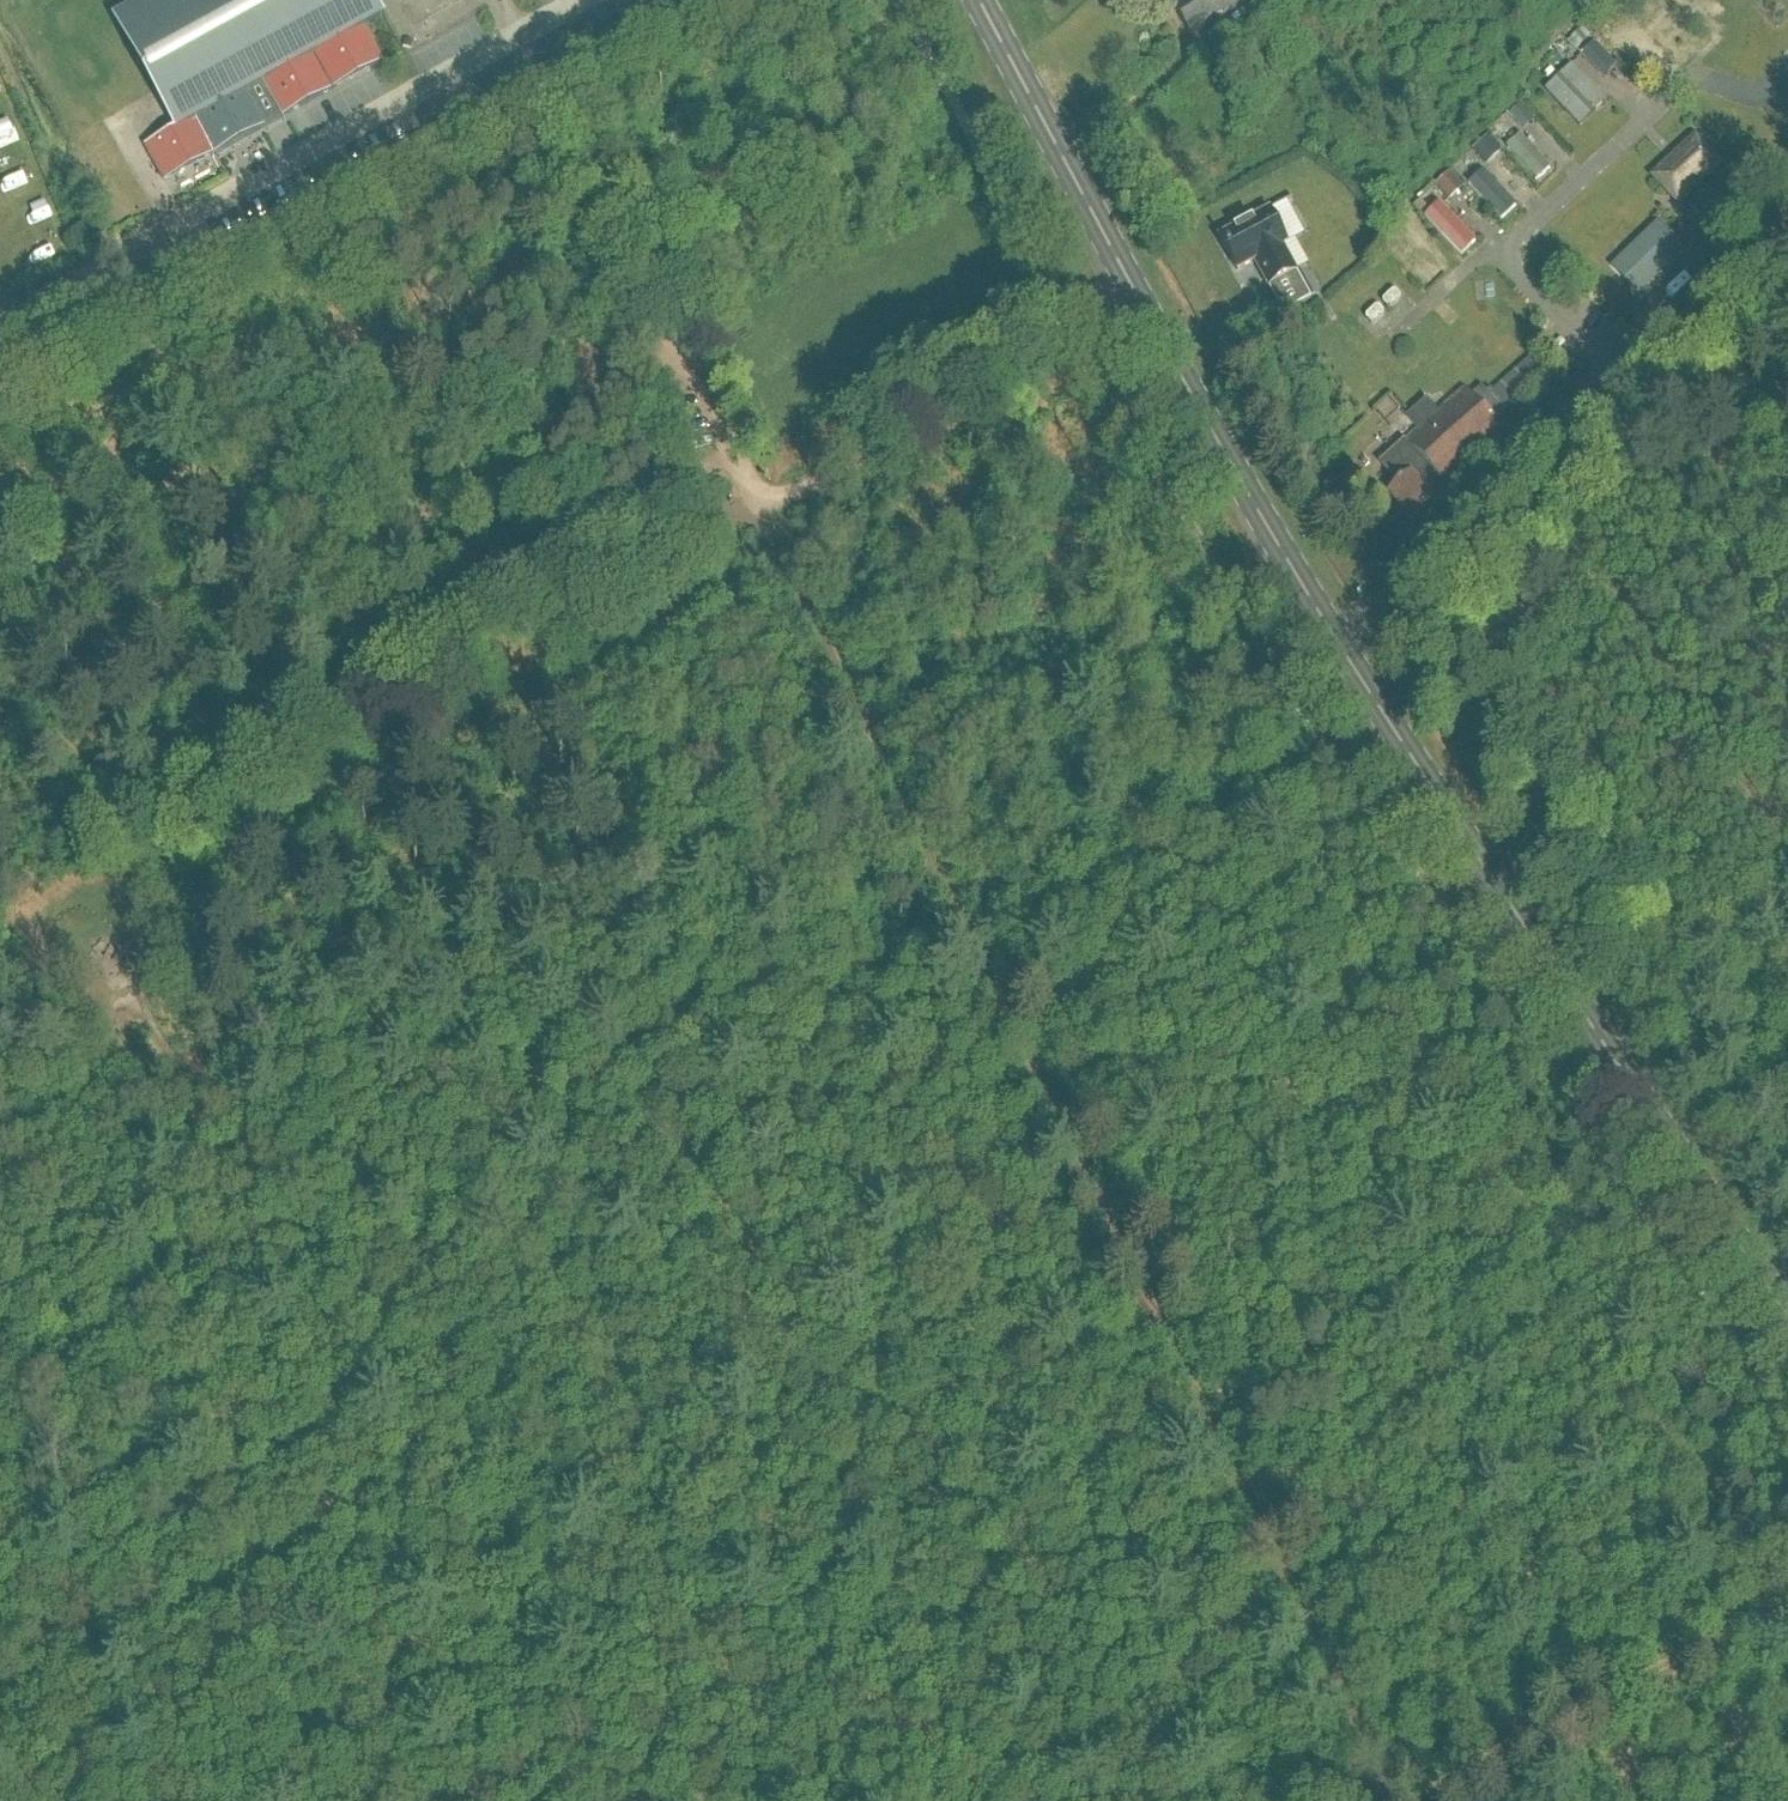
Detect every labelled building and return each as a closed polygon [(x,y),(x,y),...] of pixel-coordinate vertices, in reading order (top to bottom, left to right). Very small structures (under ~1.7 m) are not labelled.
[(126,160),(146,150),(165,184),(383,64),(364,29),(384,18),(373,0),(68,0),(64,2),(83,37),(64,48),(72,62),(56,71),(71,98),(87,89),(126,160)] [(1172,6),(1192,37),(1216,21),(1214,18),(1222,12),(1224,16),(1248,0),(1181,0),(1172,6)] [(1602,50),(1636,85),(1654,68),(1620,32),(1602,50)] [(1546,93),(1579,126),(1606,100),(1573,67),(1546,93)] [(1724,168),(1697,137),(1652,178),(1680,209),(1724,168)] [(1508,151),(1539,183),(1553,169),(1522,138),(1508,151)] [(1467,163),(1476,176),(1508,154),(1499,141),(1467,163)] [(1468,187),(1500,220),(1515,205),(1484,172),(1468,187)] [(1424,218),(1461,256),(1477,241),(1439,203),(1424,218)] [(1269,212),(1219,240),(1237,273),(1255,263),(1268,289),(1296,273),(1283,248),(1287,246),(1269,212)] [(1659,225),(1613,270),(1641,300),(1688,254),(1659,225)] [(1550,374),(1535,356),(1480,406),(1496,423),(1550,374)] [(1390,494),(1414,522),(1436,502),(1449,491),(1445,487),(1501,436),(1461,391),(1436,413),(1424,401),(1404,419),(1416,431),(1379,465),(1398,487),(1390,494)]
